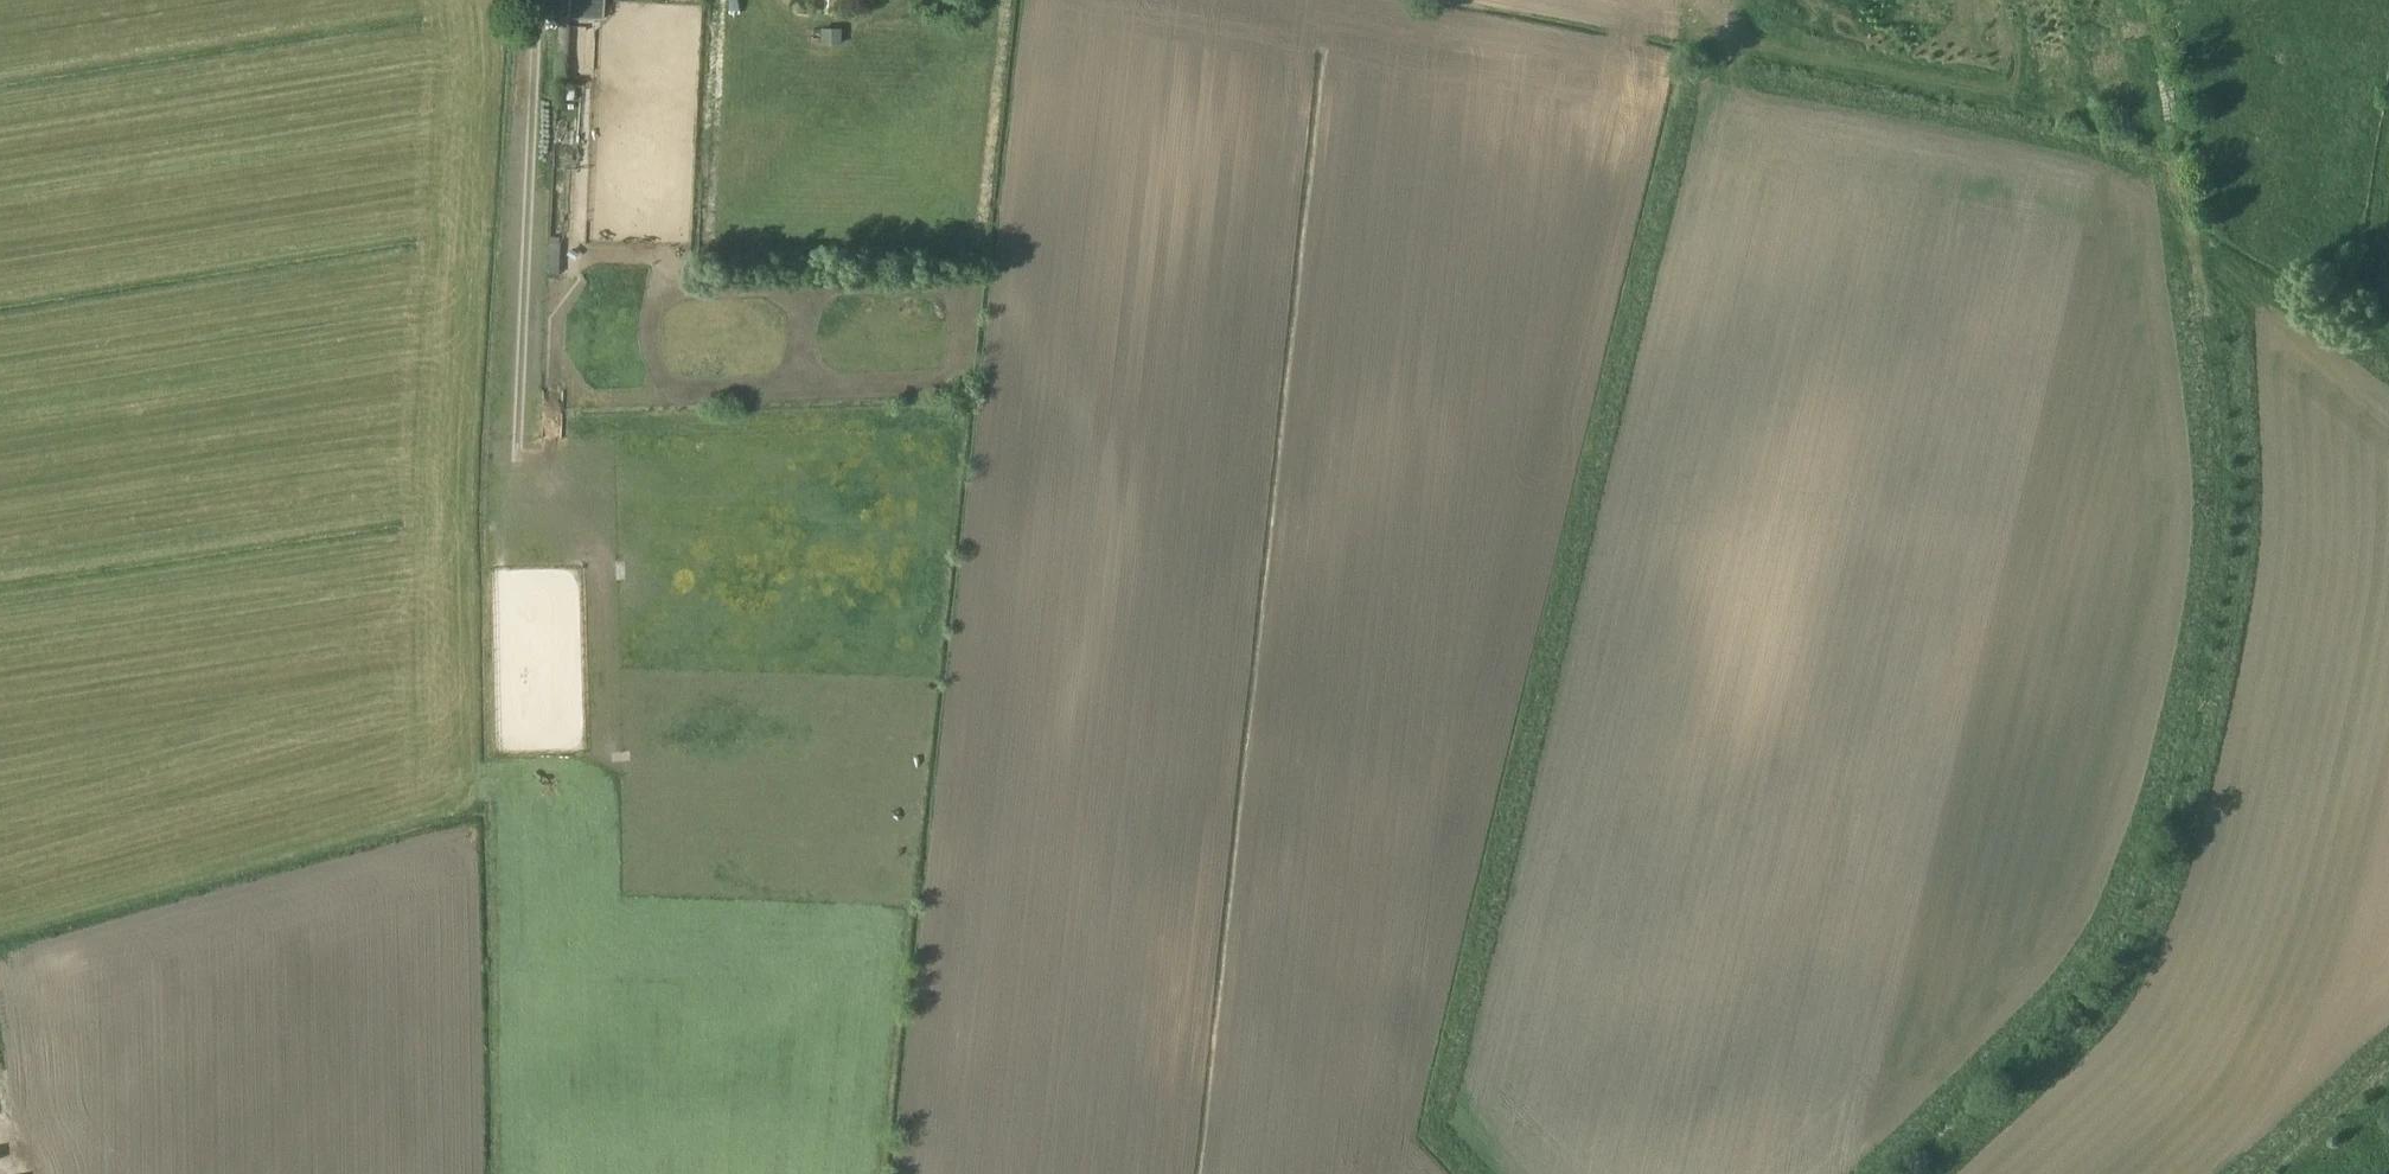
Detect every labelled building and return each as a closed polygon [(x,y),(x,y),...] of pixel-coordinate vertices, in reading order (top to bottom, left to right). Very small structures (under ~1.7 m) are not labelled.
[(589,0),(569,0),(569,20),(588,20),(589,0)]
